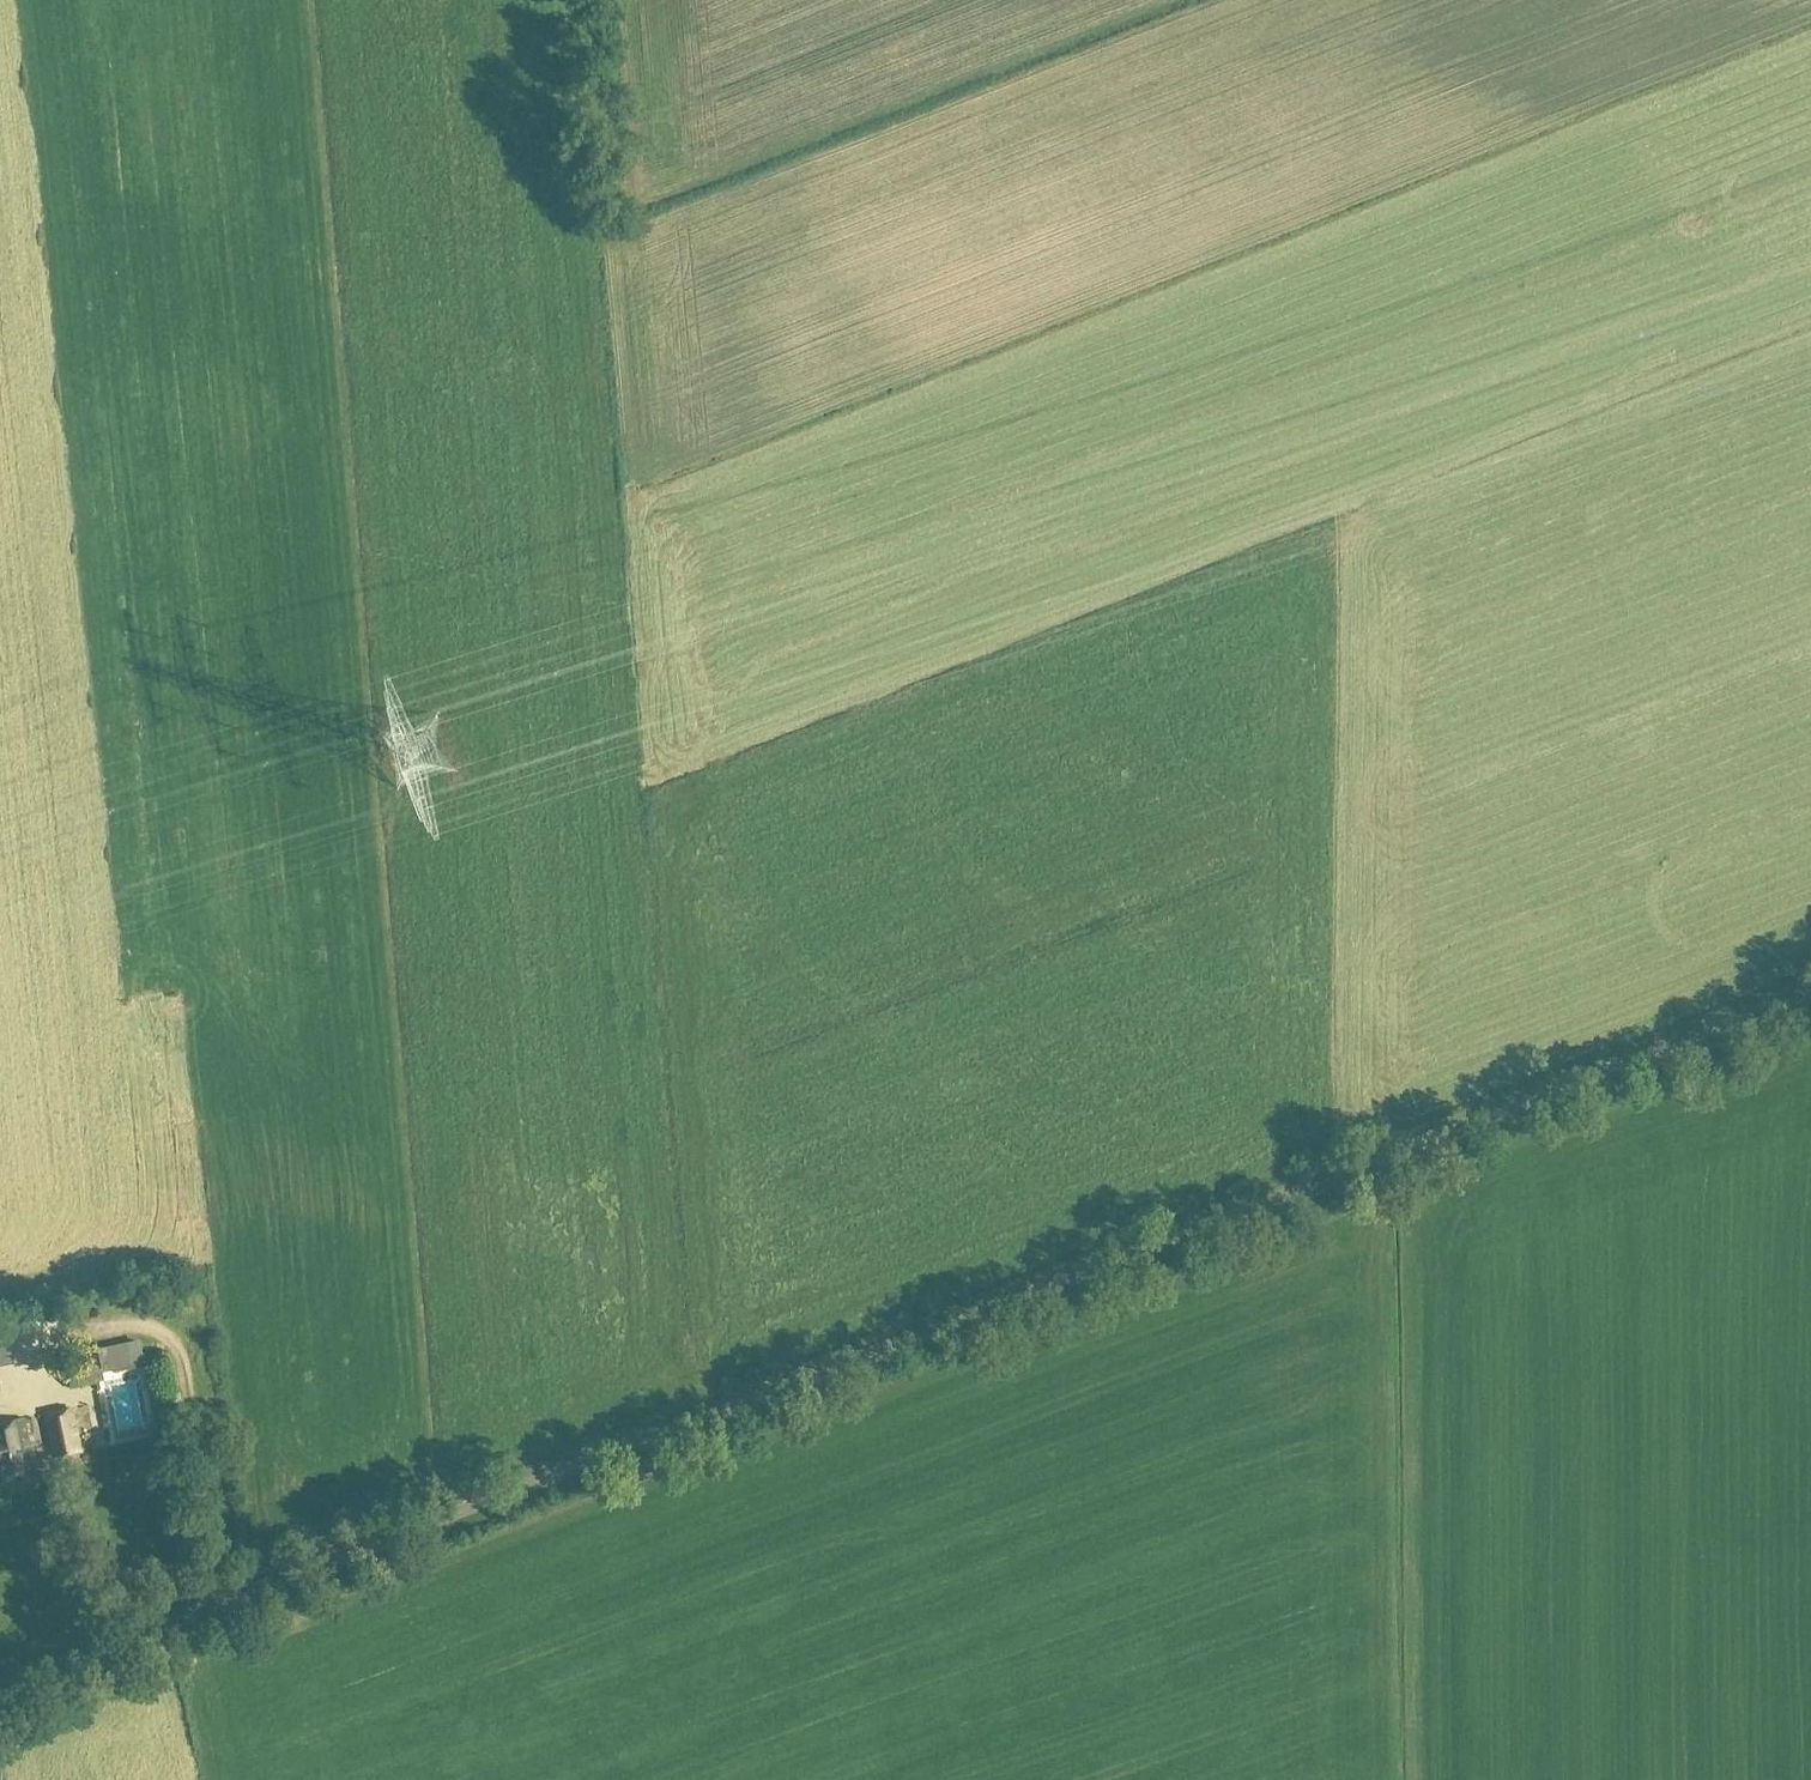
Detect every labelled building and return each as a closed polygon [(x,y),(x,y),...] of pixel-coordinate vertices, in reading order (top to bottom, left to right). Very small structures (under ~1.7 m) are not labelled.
[(1738,1004),(1718,1011),(1722,1023),(1743,1015),(1738,1004)] [(96,1348),(97,1355),(102,1374),(143,1364),(137,1339),(96,1348)] [(7,1399),(27,1392),(20,1373),(0,1380),(7,1399)] [(54,1457),(79,1453),(70,1410),(46,1414),(54,1457)] [(0,1424),(0,1481),(34,1475),(24,1419),(0,1424)]
